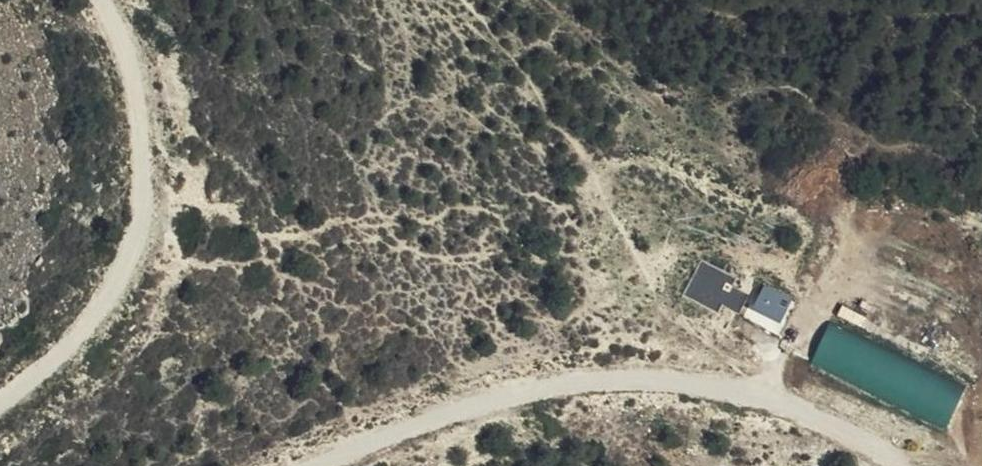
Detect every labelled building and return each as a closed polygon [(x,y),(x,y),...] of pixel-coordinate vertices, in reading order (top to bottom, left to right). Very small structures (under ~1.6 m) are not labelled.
[(739,279),(705,260),(684,295),(720,314),(725,305),(743,315),(752,297),(735,288),(739,279)] [(753,311),(786,321),(795,293),(762,283),(753,311)] [(950,434),(972,389),(838,321),(815,363),(950,434)]
